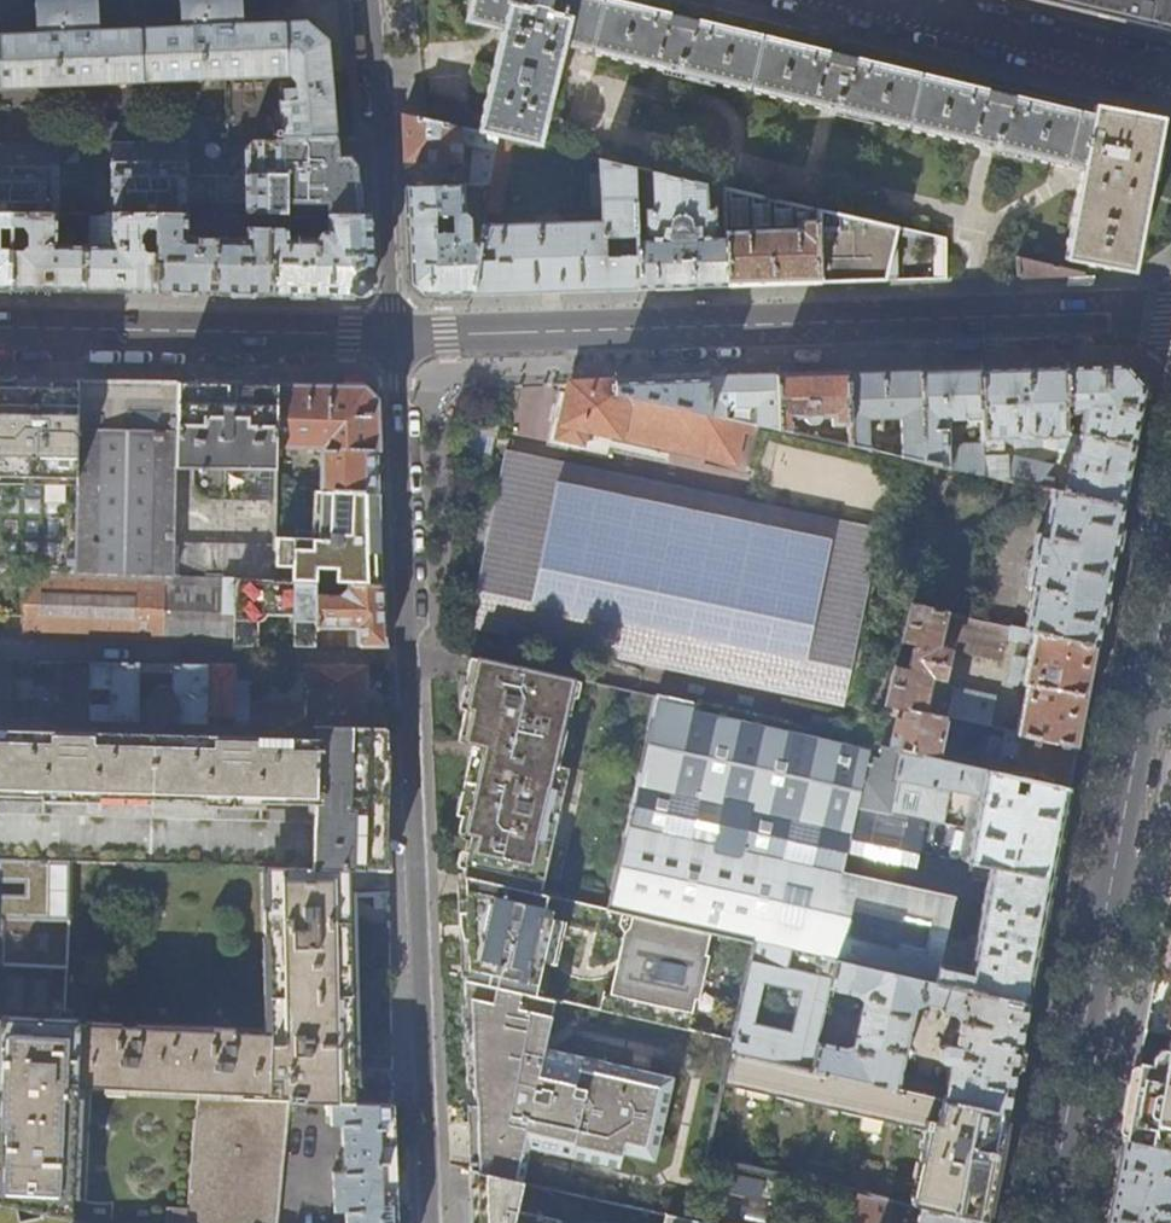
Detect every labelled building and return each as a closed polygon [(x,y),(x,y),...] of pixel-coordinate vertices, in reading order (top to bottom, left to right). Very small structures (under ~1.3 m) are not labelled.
[(288,76),(295,83),(295,88),(283,88),(283,100),(279,100),(281,130),(275,130),(275,136),(281,136),(281,140),(336,139),(334,104),(328,39),(312,25),(306,19),(263,21),(244,22),(243,0),(182,0),(183,25),(127,28),(101,30),(100,0),(38,0),(39,33),(0,35),(0,91),(288,76)] [(498,137),(514,141),(539,147),(563,47),(1084,170),(1066,259),(1113,269),(1132,272),(1140,235),(1154,160),(1162,119),(1120,111),(1095,106),(1093,116),(1019,99),(905,71),(782,42),(692,20),(630,5),(608,0),(472,0),(467,22),(504,31),(491,83),(479,133),(498,137)] [(1060,4),(1139,23),(1170,31),(1170,0),(1042,0),(1060,4)] [(226,91),(215,91),(215,104),(226,104),(226,91)] [(490,185),(498,137),(479,133),(425,121),(403,115),(404,145),(405,161),(460,163),(461,142),(473,145),(471,186),(490,185)] [(503,215),(514,141),(498,137),(490,185),(486,210),(503,215)] [(338,155),(336,139),(281,140),(113,143),(114,216),(158,216),(188,216),(246,216),(266,216),(289,216),(329,216),(359,216),(357,165),(349,156),(338,155)] [(61,144),(61,179),(61,216),(85,216),(114,216),(113,143),(61,144)] [(483,227),(481,237),(472,294),(522,293),(598,290),(637,289),(635,220),(633,168),(599,161),(602,223),(483,227)] [(646,220),(635,220),(637,289),(682,288),(728,286),(724,189),(711,186),(712,207),(705,208),(704,185),(651,173),(652,209),(646,210),(646,220)] [(472,294),(481,237),(469,236),(468,217),(463,214),(463,187),(406,188),(408,235),(410,284),(423,296),(441,296),(472,294)] [(816,210),(724,189),(728,286),(775,284),(818,283),(816,210)] [(943,240),(816,210),(818,283),(854,282),(912,280),(945,279),(943,240)] [(0,215),(0,289),(11,289),(12,255),(0,255),(0,231),(12,231),(13,215),(0,215)] [(59,216),(13,215),(12,231),(12,255),(11,289),(48,290),(85,291),(85,248),(59,248),(59,216)] [(158,216),(114,216),(113,248),(85,248),(85,291),(119,291),(157,292),(157,256),(147,256),(141,250),(140,245),(148,245),(148,235),(158,235),(158,216)] [(266,216),(246,216),(246,240),(189,240),(185,235),(189,232),(188,216),(158,216),(158,235),(157,256),(157,292),(209,293),(272,294),(272,263),(266,263),(266,216)] [(359,216),(329,216),(328,232),(324,233),(320,236),(317,241),(316,246),(289,245),(289,216),(266,216),(266,263),(272,263),(272,294),(324,295),(361,296),(373,282),(371,216),(359,216)] [(1019,257),(1018,276),(1029,276),(1090,274),(1019,257)] [(1064,366),(1065,415),(1083,412),(1081,426),(1065,423),(1066,432),(1133,446),(1139,416),(1145,387),(1125,364),(1100,365),(1064,366)] [(1020,368),(980,369),(981,421),(981,435),(982,475),(1004,480),(1004,455),(999,455),(998,440),(1011,439),(1011,448),(1027,447),(1027,439),(1064,438),(1063,448),(1058,456),(1071,458),(1067,481),(1012,469),(1010,481),(1044,488),(1052,490),(1122,505),(1128,473),(1133,446),(1066,432),(1065,423),(1065,415),(1064,366),(1020,368)] [(950,370),(919,371),(921,462),(924,462),(982,475),(981,435),(974,441),(965,442),(948,450),(946,421),(965,420),(966,421),(981,421),(980,369),(950,370)] [(887,372),(847,374),(848,427),(849,446),(868,450),(867,421),(890,420),(890,427),(900,427),(900,457),(921,462),(919,371),(887,372)] [(813,375),(776,376),(778,430),(793,433),(792,420),(802,419),(803,422),(806,425),(809,427),(812,427),(816,426),(818,424),(820,419),(829,419),(831,427),(848,427),(847,374),(813,375)] [(723,378),(709,379),(708,415),(756,425),(778,430),(776,376),(760,377),(723,378)] [(672,380),(617,382),(616,395),(708,415),(709,379),(672,380)] [(0,380),(0,572),(25,572),(75,574),(78,381),(36,380),(0,380)] [(132,382),(78,381),(75,574),(174,577),(175,543),(177,468),(179,383),(132,382)] [(616,395),(617,382),(580,384),(570,384),(556,438),(582,444),(584,431),(735,464),(742,435),(753,437),(756,425),(708,415),(616,395)] [(232,383),(179,383),(177,468),(276,471),(276,463),(276,449),(277,384),(232,383)] [(277,384),(276,449),(312,450),(312,455),(321,455),(320,492),(380,493),(382,493),(378,399),(365,386),(327,385),(277,384)] [(854,705),(887,523),(505,455),(479,600),(570,616),(564,653),(854,705)] [(276,463),(276,471),(275,491),(285,491),(286,463),(276,463)] [(1117,532),(1122,505),(1052,490),(1043,534),(1039,534),(1036,536),(1027,585),(1029,587),(1033,589),(1026,630),(1095,646),(1103,606),(1117,532)] [(320,492),(285,491),(275,491),(275,547),(274,581),(274,582),(316,583),(325,583),(342,584),(382,585),(381,567),(381,556),(308,553),(309,519),(380,521),(380,493),(320,492)] [(275,547),(175,543),(174,577),(236,579),(274,581),(275,547)] [(25,572),(0,572),(0,617),(23,617),(25,572)] [(174,577),(75,574),(25,572),(23,617),(23,635),(72,636),(164,640),(164,645),(204,645),(234,646),(234,609),(235,609),(236,579),(174,577)] [(274,582),(274,581),(236,579),(235,609),(234,609),(234,646),(260,646),(261,609),(277,609),(294,609),(294,646),(316,646),(316,631),(316,583),(274,582)] [(325,597),(325,583),(316,583),(316,631),(320,631),(320,630),(349,630),(349,647),(388,647),(387,623),(385,585),(382,585),(342,584),(341,597),(325,597)] [(1085,702),(1095,646),(1026,630),(984,621),(913,604),(887,706),(924,714),(932,680),(945,682),(953,652),(1002,664),(1008,641),(1018,643),(1019,642),(1031,645),(1028,662),(1014,659),(1010,679),(1027,683),(1018,734),(1076,746),(1085,702)] [(577,680),(477,657),(463,721),(458,742),(476,746),(468,783),(457,833),(473,837),(464,877),(543,895),(570,769),(558,765),(577,680)] [(9,716),(9,662),(0,662),(0,716),(9,716)] [(91,663),(91,670),(90,691),(111,691),(111,706),(90,706),(90,719),(139,720),(140,681),(173,681),(173,721),(207,722),(207,664),(186,664),(149,663),(118,663),(91,663)] [(251,724),(318,726),(368,727),(368,694),(368,665),(307,665),(307,692),(303,691),(301,694),(300,707),(251,705),(251,709),(251,724)] [(90,706),(90,691),(91,670),(64,670),(64,718),(90,719),(90,706)] [(955,692),(950,719),(991,728),(997,699),(970,693),(955,692)] [(876,748),(659,699),(611,910),(711,933),(756,943),(935,983),(938,965),(939,965),(944,946),(955,899),(911,889),(925,820),(943,824),(946,809),(929,806),(932,788),(895,779),(901,752),(876,746),(876,748)] [(950,719),(924,714),(887,706),(876,746),(901,752),(941,761),(950,719)] [(368,727),(318,726),(317,738),(0,730),(0,790),(43,792),(43,802),(88,803),(88,817),(219,820),(220,806),(261,807),(262,797),(315,799),(313,867),(348,867),(388,869),(387,803),(386,728),(368,727)] [(1072,770),(1076,746),(1018,734),(1007,732),(1006,742),(991,739),(985,770),(1068,789),(1072,770)] [(941,761),(901,752),(895,779),(932,788),(929,806),(946,809),(950,791),(979,797),(972,830),(965,864),(988,868),(1051,879),(1059,837),(1068,789),(985,770),(941,761)] [(69,920),(70,862),(0,861),(0,879),(27,879),(26,894),(0,893),(0,917),(69,920)] [(349,919),(348,867),(313,867),(268,866),(269,910),(263,910),(263,938),(269,938),(270,1035),(234,1033),(234,1029),(213,1028),(213,1032),(80,1025),(77,1084),(196,1091),(196,1098),(287,1101),(328,1103),(354,1104),(352,1053),(351,993),(349,919)] [(1046,905),(1051,879),(988,868),(985,888),(982,904),(975,938),(969,937),(968,943),(949,939),(948,946),(944,946),(939,965),(938,965),(935,983),(1027,1004),(1031,981),(1046,905)] [(556,962),(564,930),(622,943),(610,997),(603,996),(601,1008),(690,1028),(695,1002),(700,1003),(705,982),(710,957),(706,956),(711,933),(611,910),(543,895),(464,877),(460,886),(461,931),(463,979),(536,994),(543,959),(556,962)] [(70,1220),(73,1221),(77,1084),(80,1025),(80,1022),(72,1022),(72,1009),(65,1009),(72,920),(69,920),(0,917),(0,1204),(70,1220)] [(1164,928),(1155,976),(1145,1030),(1170,1036),(1170,929),(1164,928)] [(1016,1064),(1027,1004),(935,983),(756,943),(731,1052),(897,1089),(914,1011),(922,1006),(945,1012),(944,1015),(957,1018),(961,1024),(955,1048),(945,1046),(942,1047),(939,1049),(938,1060),(940,1062),(942,1064),(951,1067),(944,1099),(1007,1113),(1016,1064)] [(465,1060),(468,1153),(469,1166),(523,1179),(529,1150),(618,1170),(622,1156),(653,1162),(672,1078),(544,1049),(555,998),(536,994),(463,979),(465,1060)] [(1145,1030),(1141,1049),(1136,1075),(1130,1105),(1124,1140),(1170,1151),(1170,1036),(1145,1030)] [(897,1089),(731,1052),(723,1084),(928,1131),(911,1204),(921,1206),(986,1221),(996,1169),(1007,1113),(944,1099),(897,1089)] [(287,1101),(196,1098),(187,1211),(186,1222),(277,1222),(287,1101)] [(354,1104),(328,1103),(329,1124),(340,1124),(342,1170),(331,1170),(332,1210),(344,1210),(344,1222),(397,1222),(394,1146),(393,1106),(354,1104)] [(1170,1214),(1170,1151),(1124,1140),(1114,1190),(1108,1222),(1169,1222),(1170,1214)] [(564,1206),(561,1200),(552,1191),(542,1183),(523,1179),(469,1166),(470,1222),(558,1222),(561,1221),(569,1222),(568,1217),(564,1206)] [(890,1199),(858,1192),(851,1222),(884,1222),(890,1199)] [(70,1220),(0,1204),(0,1222),(69,1222),(70,1220)] [(986,1221),(921,1206),(917,1222),(985,1222),(986,1221)] [(167,1222),(186,1222),(187,1211),(167,1209),(167,1222)] [(665,1213),(663,1222),(708,1222),(665,1213)]
